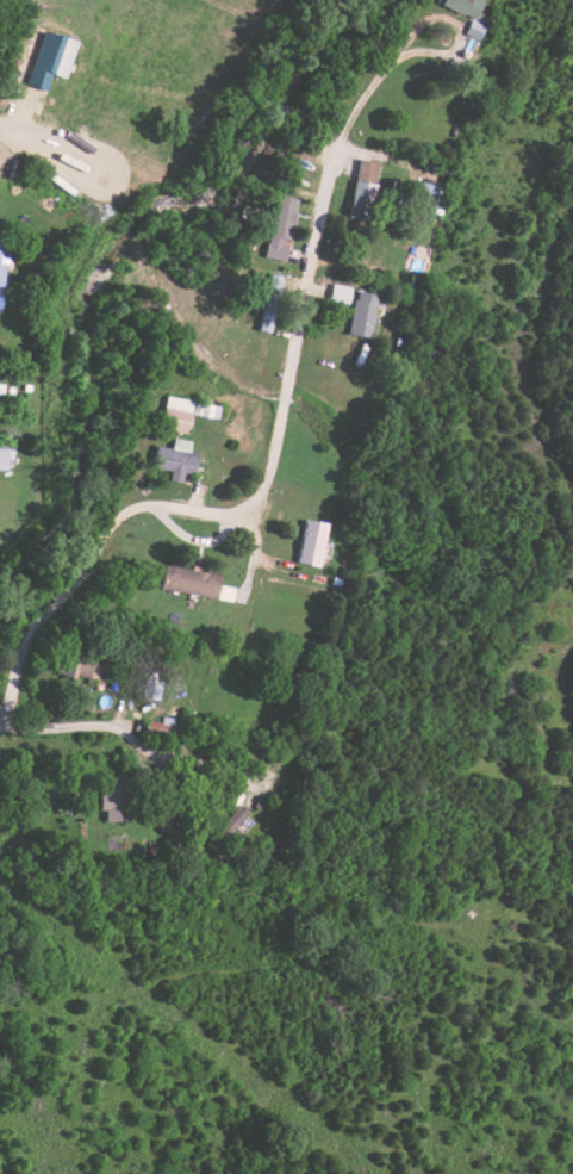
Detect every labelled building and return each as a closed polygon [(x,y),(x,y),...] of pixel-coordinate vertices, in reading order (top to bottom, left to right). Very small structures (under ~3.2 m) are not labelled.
[(473,18),(467,34),(481,40),(487,26),(484,25),(493,5),(481,0),(446,0),(444,5),(473,18)] [(55,74),(71,79),(82,40),(46,30),(31,85),(51,90),(55,74)] [(379,182),(382,163),(362,160),(360,179),(379,182)] [(351,215),(379,222),(390,178),(382,176),(380,185),(359,180),(351,215)] [(299,200),(278,196),(267,257),(288,261),(299,200)] [(5,286),(6,264),(12,264),(12,245),(4,245),(5,234),(0,234),(0,286),(5,286)] [(380,299),(357,293),(347,332),(370,338),(380,299)] [(173,430),(188,433),(194,403),(168,397),(164,418),(175,420),(173,430)] [(195,483),(201,455),(190,453),(192,442),(174,438),(171,449),(159,446),(154,467),(171,471),(170,478),(195,483)] [(12,448),(0,448),(0,469),(11,469),(12,448)] [(322,566),(329,523),(306,520),(299,563),(322,566)]
